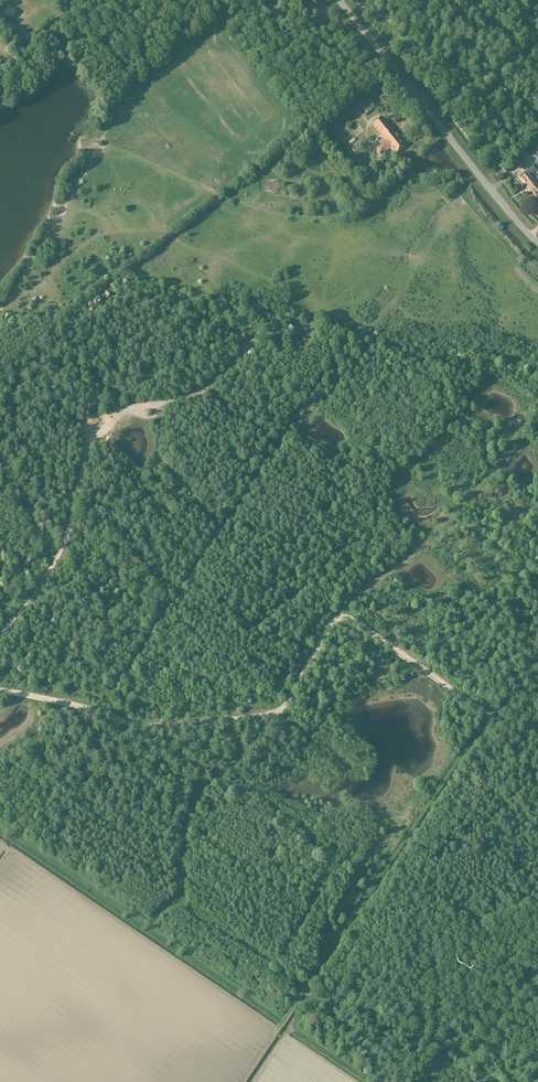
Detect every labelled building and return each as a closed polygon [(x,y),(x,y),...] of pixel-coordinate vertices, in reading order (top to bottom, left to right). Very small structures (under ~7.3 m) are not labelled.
[(396,154),(405,147),(381,117),(373,124),(385,140),(376,148),(382,156),(392,148),(396,154)] [(355,154),(365,146),(360,139),(350,147),(355,154)] [(529,176),(536,171),(533,166),(519,177),(526,185),(533,180),(529,176)] [(537,187),(534,183),(537,180),(537,176),(533,180),(526,185),(531,192),(537,187)] [(96,419),(103,424),(106,420),(99,415),(96,419)]
